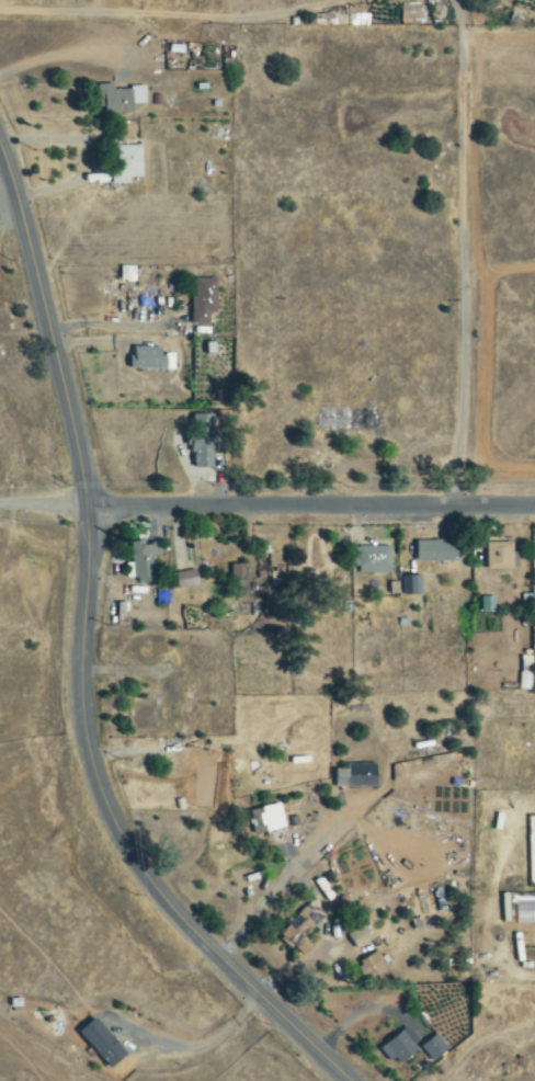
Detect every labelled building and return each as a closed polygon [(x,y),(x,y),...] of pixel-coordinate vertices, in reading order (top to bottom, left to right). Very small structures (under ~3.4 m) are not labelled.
[(104,115),(133,115),(133,105),(146,105),(145,88),(114,89),(114,85),(97,86),(97,109),(104,109),(104,115)] [(130,185),(130,179),(142,179),(142,146),(113,147),(114,186),(130,185)] [(120,284),(135,284),(135,268),(121,267),(120,284)] [(192,325),(209,326),(209,314),(217,315),(217,280),(193,279),(192,325)] [(174,371),(174,357),(162,357),(162,349),(133,349),(133,357),(129,357),(129,370),(174,371)] [(214,469),(213,415),(191,415),(191,431),(190,431),(190,469),(214,469)] [(415,541),(416,562),(458,561),(458,540),(415,541)] [(155,583),(154,556),(159,556),(158,542),(132,543),(134,583),(155,583)] [(513,542),(486,543),(487,569),(519,568),(518,552),(513,553),(513,542)] [(390,547),(352,546),(351,572),(390,573),(390,547)] [(231,582),(247,581),(246,563),(230,564),(231,582)] [(199,585),(195,569),(174,574),(178,590),(199,585)] [(407,594),(422,595),(422,575),(407,575),(407,594)] [(496,597),(481,597),(480,612),(495,613),(496,597)] [(335,788),(377,787),(377,764),(345,765),(345,769),(334,769),(335,788)] [(285,829),(280,804),(261,807),(262,813),(251,815),(255,835),(285,829)] [(295,950),(321,922),(305,907),(279,936),(295,950)] [(372,940),(364,925),(347,934),(355,949),(372,940)] [(358,949),(363,957),(377,950),(372,941),(358,949)] [(387,967),(377,951),(356,964),(366,980),(387,967)] [(112,1068),(127,1053),(94,1018),(78,1033),(112,1068)] [(401,1064),(418,1050),(403,1030),(379,1049),(389,1063),(396,1057),(401,1064)] [(449,1051),(436,1034),(420,1047),(433,1063),(449,1051)]
